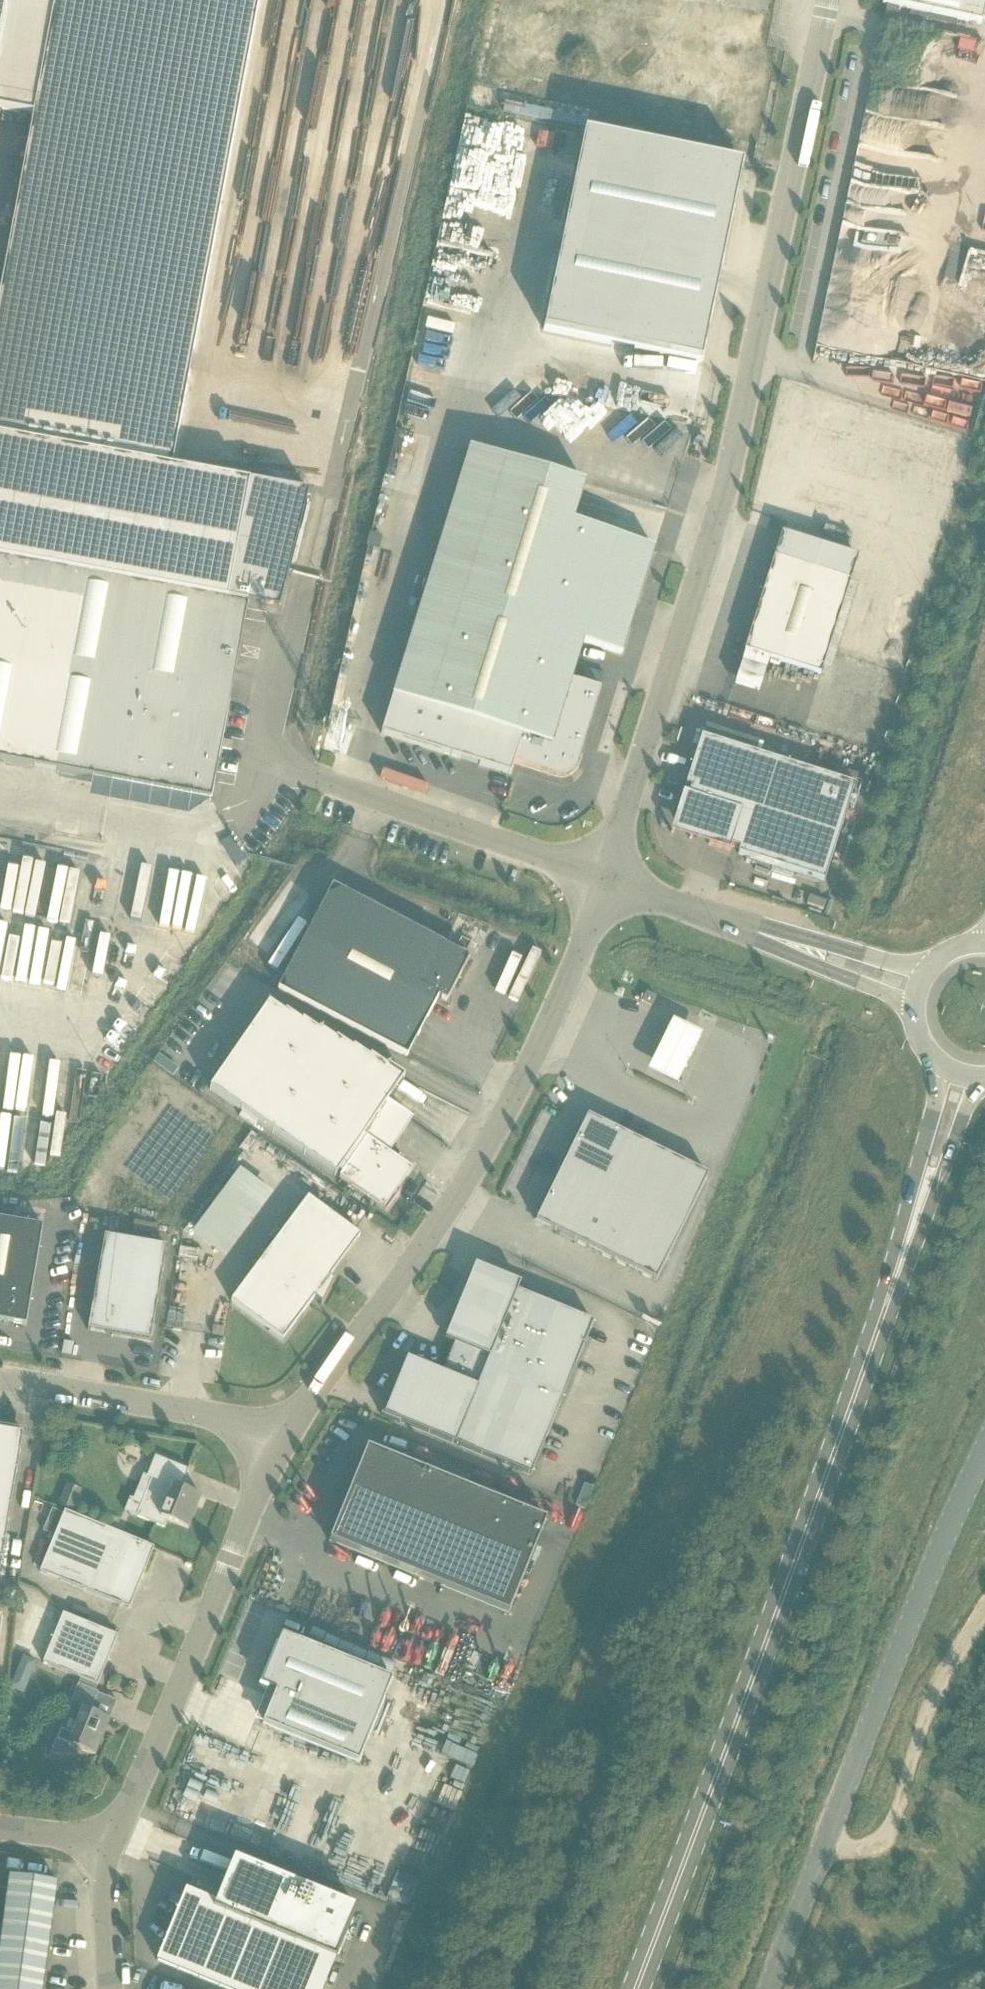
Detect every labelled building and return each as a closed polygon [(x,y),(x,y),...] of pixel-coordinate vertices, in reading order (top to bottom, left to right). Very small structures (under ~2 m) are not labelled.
[(32,117),(0,288),(0,558),(219,599),(227,600),(249,484),(171,469),(259,0),(0,0),(0,111),(32,117)] [(882,4),(981,25),(984,7),(984,0),(883,0),(882,4)] [(739,166),(581,133),(540,331),(698,364),(739,166)] [(584,485),(469,449),(380,735),(510,775),(513,764),(549,775),(550,771),(561,775),(563,768),(566,769),(568,763),(565,762),(568,753),(579,757),(584,742),(582,742),(589,719),(591,720),(600,690),(571,681),(582,643),(621,655),(654,550),(556,519),(568,482),(583,487),(584,485)] [(307,494),(249,483),(249,484),(227,600),(247,604),(247,605),(278,611),(307,494)] [(737,675),(733,685),(757,693),(760,682),(767,659),(820,676),(850,582),(857,558),(781,534),(773,558),(737,675)] [(211,802),(247,605),(247,604),(227,600),(219,599),(0,558),(0,762),(211,802)] [(678,823),(681,832),(709,841),(707,845),(729,852),(730,847),(739,850),(737,855),(824,882),(854,785),(701,737),(685,786),(690,787),(688,795),(683,793),(676,815),(680,817),(678,823)] [(469,959),(332,887),(277,990),(406,1058),(438,999),(446,1003),(469,959)] [(655,998),(645,993),(641,1002),(651,1007),(655,998)] [(284,1015),(268,1004),(209,1090),(242,1112),(238,1118),(253,1128),(257,1123),(335,1177),(338,1173),(341,1175),(339,1179),(350,1187),(359,1193),(358,1194),(385,1212),(395,1198),(390,1195),(408,1169),(383,1151),(385,1148),(388,1150),(408,1120),(385,1105),(404,1078),(387,1067),(385,1068),(370,1058),(368,1060),(353,1049),(351,1051),(336,1040),(334,1042),(319,1031),(318,1033),(302,1022),(301,1024),(285,1013),(284,1015)] [(650,1063),(679,1077),(704,1026),(675,1012),(650,1063)] [(708,1177),(588,1118),(536,1223),(656,1282),(708,1177)] [(197,1238),(233,1260),(275,1190),(239,1168),(197,1238)] [(359,1237),(308,1198),(230,1303),(282,1341),(313,1299),(322,1305),(333,1283),(328,1279),(359,1237)] [(0,1210),(0,1322),(26,1326),(42,1226),(13,1221),(14,1213),(0,1210)] [(112,1337),(112,1335),(150,1342),(153,1328),(154,1328),(155,1327),(153,1327),(154,1318),(166,1248),(104,1237),(91,1307),(87,1331),(111,1335),(111,1337),(112,1337)] [(381,1416),(530,1476),(593,1323),(517,1292),(519,1287),(476,1269),(448,1338),(449,1338),(455,1340),(441,1373),(408,1360),(409,1357),(407,1356),(384,1415),(381,1414),(381,1416)] [(1,1561),(22,1434),(0,1431),(0,1566),(1,1561)] [(366,1450),(328,1543),(508,1615),(546,1522),(366,1450)] [(151,1478),(135,1517),(164,1528),(167,1521),(187,1529),(200,1497),(180,1489),(187,1470),(154,1457),(146,1476),(151,1478)] [(54,1536),(39,1573),(110,1602),(128,1609),(153,1548),(135,1541),(64,1512),(63,1514),(52,1509),(43,1531),(54,1536)] [(63,1614),(42,1664),(97,1686),(117,1637),(63,1614)] [(281,1636),(260,1687),(267,1689),(275,1693),(262,1724),(262,1725),(358,1763),(391,1680),(281,1636)] [(22,1657),(17,1670),(27,1674),(33,1672),(36,1663),(22,1657)] [(57,1736),(49,1755),(72,1756),(75,1749),(94,1757),(109,1720),(90,1712),(97,1693),(98,1693),(95,1692),(78,1685),(71,1700),(64,1717),(77,1722),(71,1736),(59,1731),(57,1736)] [(224,1988),(325,1988),(357,1910),(235,1860),(215,1910),(185,1897),(158,1962),(224,1988)] [(396,1867),(383,1896),(409,1907),(421,1878),(396,1867)] [(9,1875),(5,1905),(53,1911),(57,1882),(9,1875)] [(5,1905),(1,1933),(49,1940),(53,1911),(5,1905)] [(0,1939),(0,1963),(45,1969),(49,1940),(1,1933),(0,1939)] [(45,1969),(0,1963),(0,1988),(42,1988),(45,1969)]
